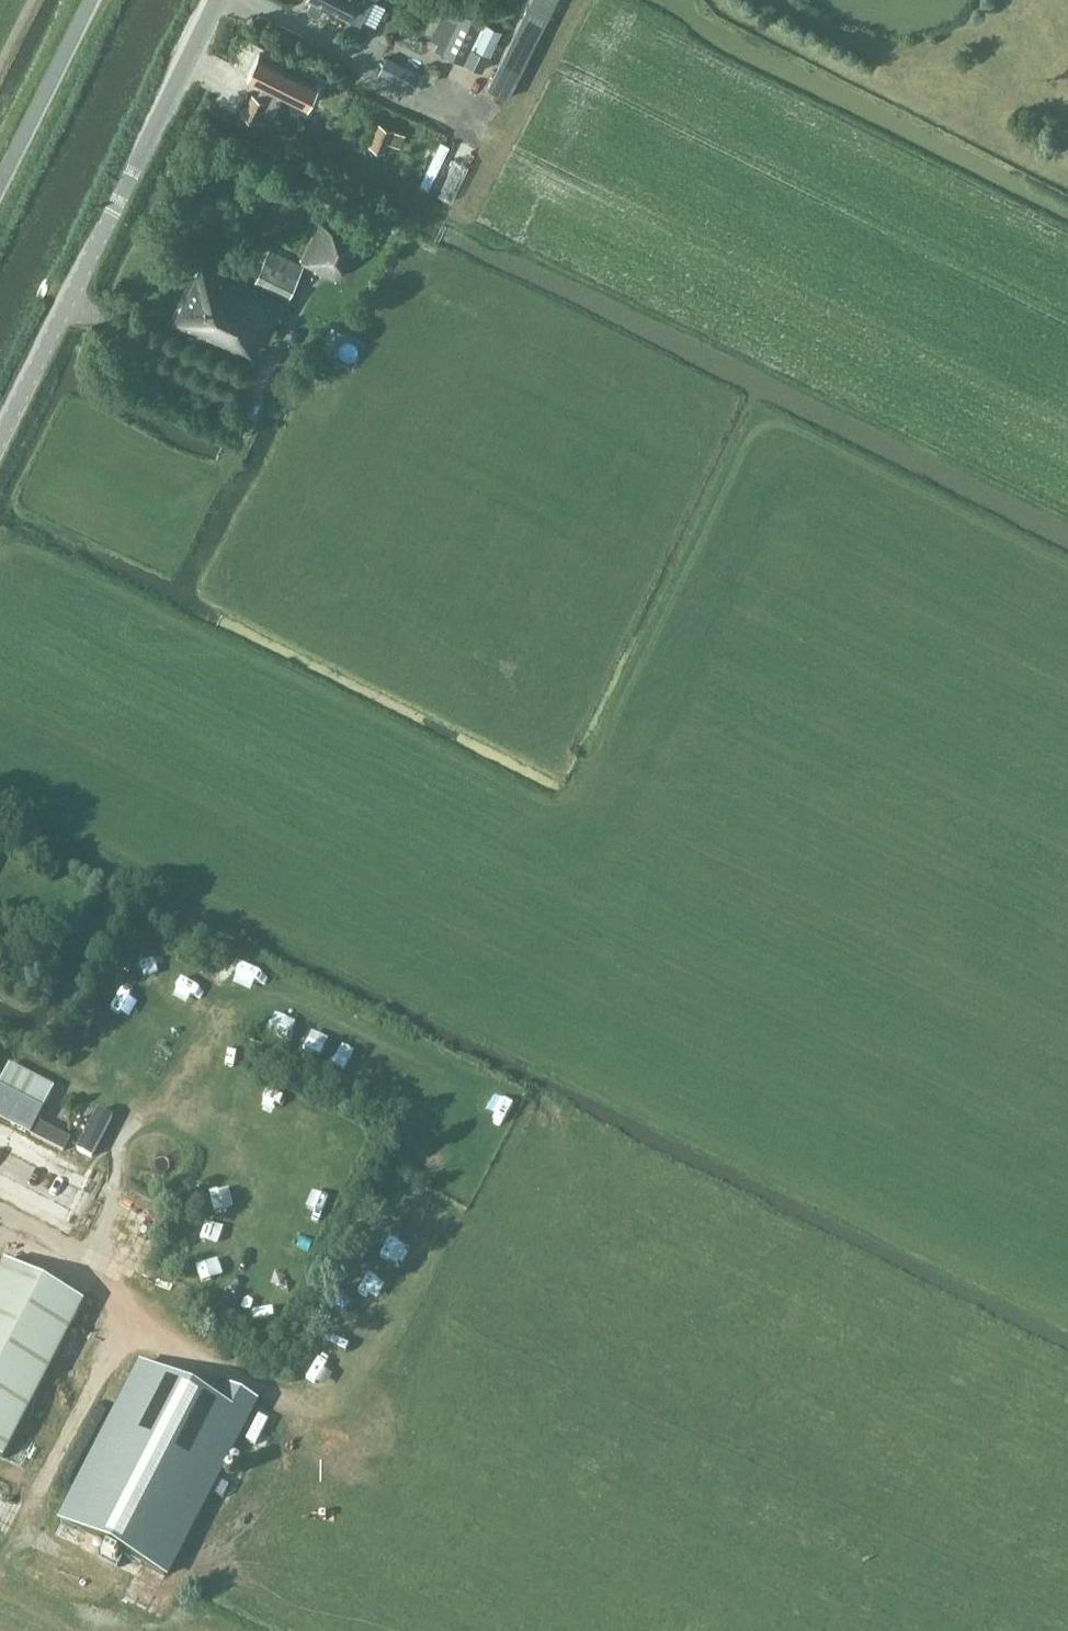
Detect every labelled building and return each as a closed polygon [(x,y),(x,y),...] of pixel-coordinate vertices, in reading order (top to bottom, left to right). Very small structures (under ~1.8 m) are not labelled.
[(310,1),(306,9),(308,13),(316,17),(320,15),(323,8),(342,16),(347,19),(359,24),(361,21),(378,29),(388,8),(371,0),(307,0),(310,1)] [(557,0),(532,0),(488,88),(508,99),(557,0)] [(453,8),(434,48),(441,52),(463,62),(467,64),(481,71),(488,57),(497,37),(501,29),(483,21),(461,12),(453,8)] [(257,54),(246,74),(254,78),(264,83),(284,94),(283,96),(304,108),(316,85),(295,73),(265,58),(257,54)] [(425,76),(385,58),(378,73),(417,93),(425,76)] [(252,95),(242,114),(255,122),(260,112),(271,118),(283,96),(284,94),(264,83),(256,97),(252,95)] [(383,153),(388,142),(399,147),(404,134),(378,123),(368,147),(383,153)] [(315,267),(314,271),(335,279),(355,238),(318,221),(300,260),(315,267)] [(269,251),(259,272),(253,285),(287,300),(303,266),(269,251)] [(261,344),(265,346),(285,302),(201,263),(172,325),(253,360),(261,344)] [(0,1082),(0,1121),(29,1136),(36,1122),(53,1088),(8,1065),(0,1082)] [(97,1111),(76,1151),(90,1158),(111,1119),(97,1111)] [(29,1136),(28,1137),(0,1123),(0,1201),(68,1236),(100,1174),(62,1154),(69,1140),(36,1122),(29,1136)] [(4,1263),(0,1271),(0,1460),(2,1461),(83,1304),(4,1263)] [(106,1547),(100,1558),(116,1567),(122,1555),(163,1577),(254,1401),(228,1387),(218,1405),(142,1365),(60,1523),(106,1547)]
